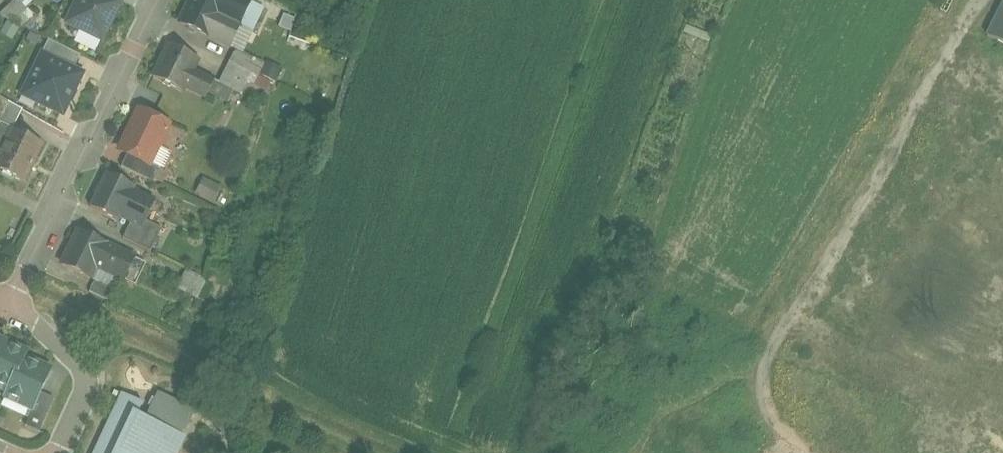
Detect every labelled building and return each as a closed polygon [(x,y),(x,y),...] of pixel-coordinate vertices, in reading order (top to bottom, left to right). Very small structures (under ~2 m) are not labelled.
[(15,0),(14,0),(0,14),(0,18),(30,32),(40,18),(15,0)] [(66,23),(105,41),(125,0),(77,0),(66,23)] [(178,21),(230,46),(252,0),(188,0),(178,21)] [(987,36),(1002,45),(1002,6),(987,36)] [(44,50),(77,66),(83,54),(50,38),(44,50)] [(169,43),(152,77),(185,92),(188,86),(206,94),(212,81),(194,73),(201,59),(169,43)] [(44,50),(42,49),(20,95),(65,116),(87,71),(77,66),(44,50)] [(14,127),(24,107),(0,95),(0,123),(2,120),(14,127)] [(118,148),(149,164),(169,124),(139,109),(118,148)] [(2,120),(0,123),(0,124),(0,167),(27,181),(46,142),(14,127),(2,120)] [(106,176),(93,204),(142,227),(155,199),(106,176)] [(213,202),(219,186),(197,178),(192,194),(213,202)] [(135,257),(79,230),(63,262),(94,276),(98,268),(124,280),(135,257)] [(193,297),(203,279),(183,268),(173,287),(193,297)] [(0,337),(0,388),(8,392),(6,396),(33,408),(52,367),(39,361),(26,355),(28,350),(15,344),(0,337)] [(187,437),(140,415),(145,403),(122,393),(95,452),(180,452),(187,437)]
